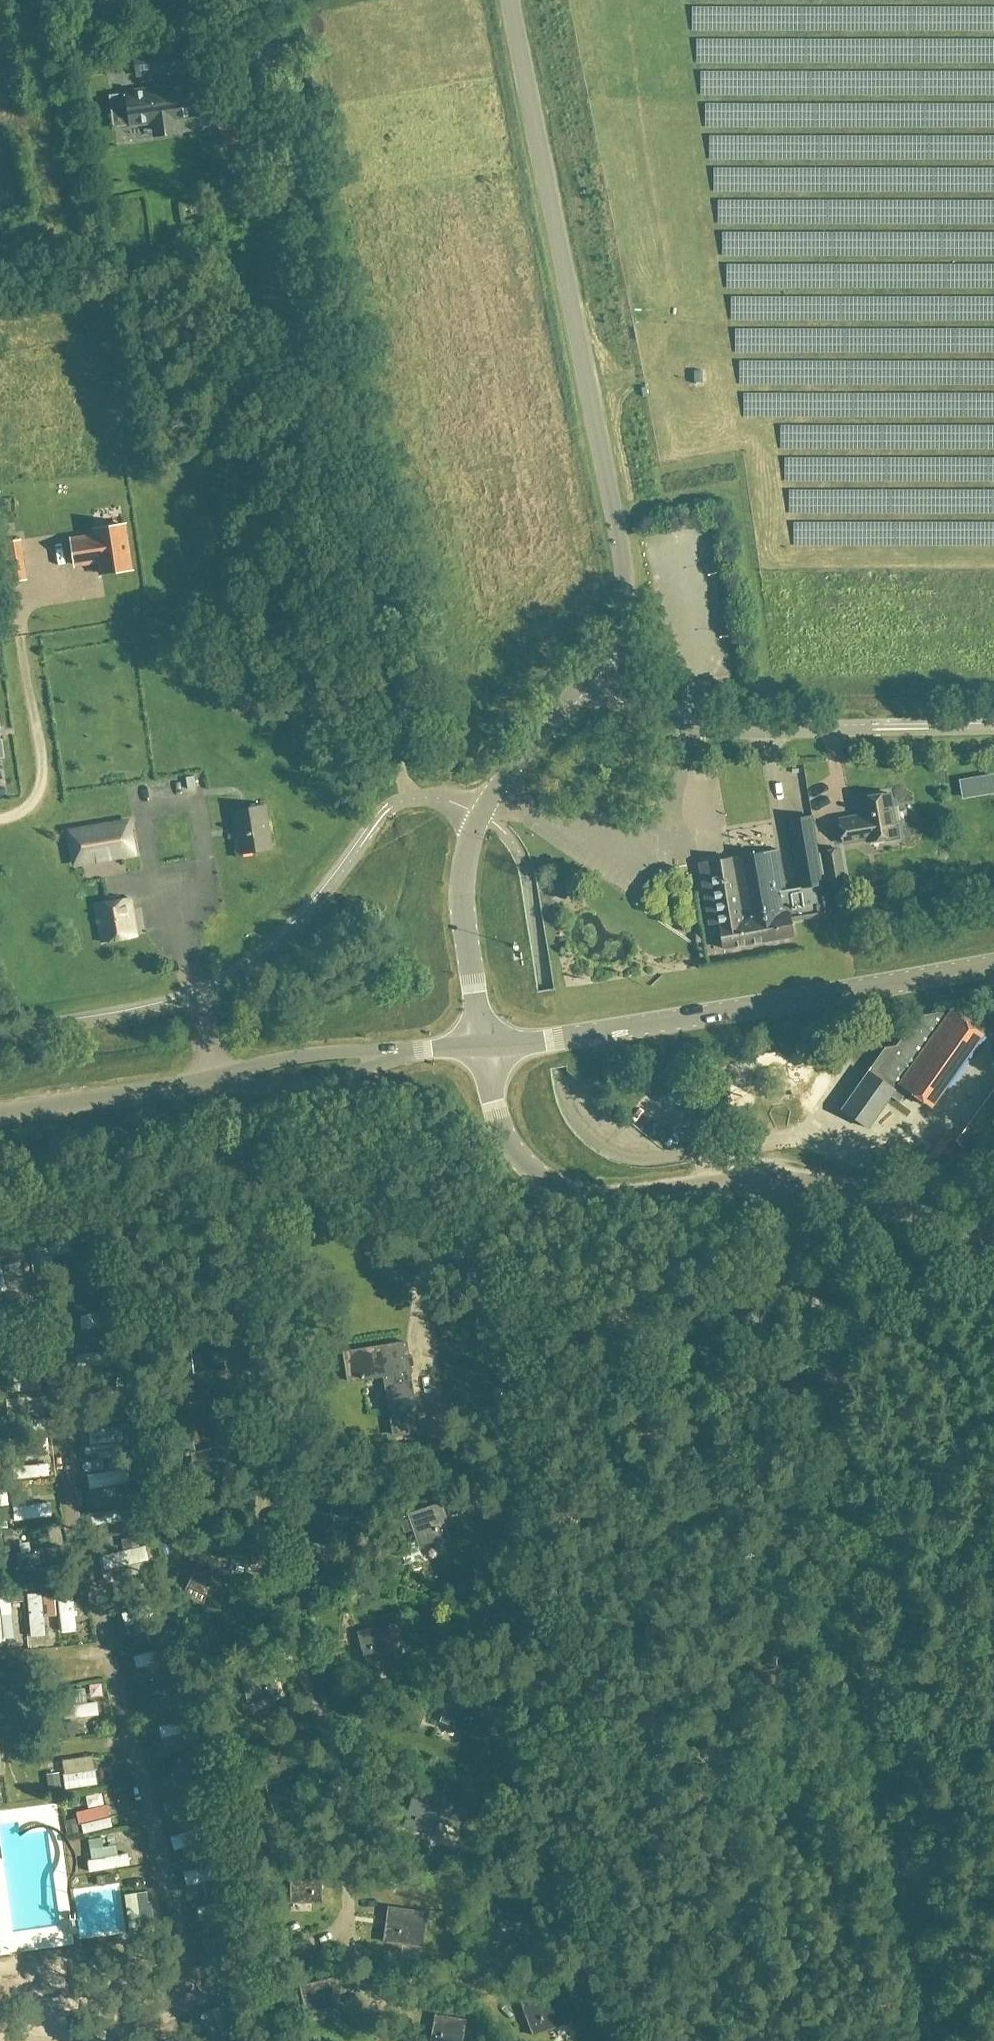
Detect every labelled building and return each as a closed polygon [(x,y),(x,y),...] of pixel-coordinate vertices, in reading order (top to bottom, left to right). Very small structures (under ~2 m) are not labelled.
[(203,67),(201,47),(128,57),(130,77),(185,69),(203,67)] [(154,136),(176,133),(174,119),(196,116),(191,84),(126,93),(130,125),(152,122),(154,136)] [(95,530),(96,536),(71,540),(75,565),(94,563),(94,560),(100,559),(102,574),(130,570),(123,525),(95,530)] [(40,528),(42,562),(58,561),(56,528),(40,528)] [(2,559),(22,556),(20,540),(0,543),(0,547),(2,559)] [(842,844),(856,841),(867,840),(867,841),(884,838),(885,842),(900,839),(898,824),(894,824),(889,793),(859,799),(862,816),(852,817),(838,819),(842,844)] [(272,849),(264,806),(233,812),(240,854),(272,849)] [(710,925),(719,924),(724,949),(794,937),(791,921),(829,914),(812,817),(788,821),(800,888),(786,891),(778,850),(700,863),(703,880),(710,925)] [(75,864),(134,854),(129,822),(70,832),(75,864)] [(846,885),(840,850),(822,853),(828,889),(846,885)] [(136,937),(130,899),(96,905),(103,943),(136,937)] [(917,1017),(897,1047),(885,1049),(842,1110),(868,1129),(891,1097),(899,1103),(907,1091),(932,1108),(984,1034),(951,1011),(947,1016),(942,1013),(917,1017)] [(993,1160),(993,1136),(988,1132),(973,1153),(990,1166),(993,1160)] [(0,1258),(0,1292),(12,1290),(6,1257),(0,1258)] [(222,1340),(191,1343),(194,1373),(225,1370),(222,1340)] [(391,1419),(416,1415),(409,1372),(411,1372),(406,1342),(344,1353),(349,1382),(384,1376),(391,1419)] [(26,1368),(11,1369),(12,1386),(26,1386),(27,1399),(45,1397),(45,1382),(27,1383),(26,1368)] [(93,1404),(94,1418),(111,1416),(110,1403),(93,1404)] [(51,1422),(31,1423),(33,1442),(52,1441),(51,1422)] [(108,1437),(98,1436),(95,1459),(106,1460),(108,1437)] [(176,1458),(191,1454),(198,1482),(229,1475),(221,1446),(197,1453),(194,1440),(173,1445),(176,1458)] [(53,1457),(34,1460),(39,1485),(58,1482),(53,1457)] [(36,1521),(37,1498),(7,1497),(6,1520),(36,1521)] [(331,1515),(303,1512),(300,1541),(331,1545),(334,1515),(351,1517),(352,1505),(333,1503),(331,1515)] [(420,1552),(440,1545),(441,1548),(451,1545),(444,1525),(448,1523),(443,1509),(418,1517),(420,1521),(403,1527),(406,1537),(414,1534),(420,1552)] [(430,1554),(432,1566),(458,1561),(456,1550),(430,1554)] [(33,1576),(43,1572),(35,1556),(26,1560),(33,1576)] [(188,1586),(216,1599),(229,1573),(201,1559),(188,1586)] [(67,1639),(82,1638),(79,1592),(64,1593),(67,1639)] [(21,1652),(14,1598),(4,1599),(6,1611),(0,1612),(0,1655),(21,1652)] [(130,1616),(132,1631),(158,1628),(156,1613),(130,1616)] [(365,1661),(395,1653),(388,1624),(358,1632),(365,1661)] [(146,1676),(168,1667),(163,1653),(141,1662),(146,1676)] [(248,1704),(278,1696),(271,1668),(244,1675),(241,1663),(221,1668),(224,1680),(241,1676),(248,1704)] [(445,1710),(440,1723),(486,1742),(498,1714),(438,1689),(431,1704),(445,1710)] [(164,1694),(154,1698),(160,1713),(170,1709),(164,1694)] [(77,1710),(78,1729),(106,1726),(104,1708),(77,1710)] [(190,1748),(185,1730),(167,1734),(172,1753),(190,1748)] [(105,1794),(103,1774),(95,1775),(94,1766),(70,1770),(74,1799),(105,1794)] [(275,1813),(305,1804),(296,1776),(268,1785),(266,1785),(275,1813)] [(11,1788),(10,1780),(0,1780),(0,1788),(11,1788)] [(443,1801),(441,1807),(412,1798),(404,1827),(433,1836),(438,1822),(448,1825),(455,1804),(443,1801)] [(115,1812),(85,1819),(91,1845),(121,1838),(115,1812)] [(95,1858),(96,1878),(138,1876),(137,1856),(95,1858)] [(191,1881),(197,1898),(217,1891),(211,1874),(191,1881)] [(291,1903),(322,1903),(322,1874),(291,1874),(291,1903)] [(453,1898),(414,1902),(417,1937),(436,1935),(436,1931),(456,1929),(453,1898)] [(300,1986),(306,2014),(336,2008),(330,1979),(300,1986)] [(521,2002),(533,2035),(571,2021),(559,1988),(521,2002)] [(220,2014),(206,2018),(214,2040),(229,2040),(220,2014)] [(466,2020),(435,2015),(431,2040),(463,2040),(466,2020)]
